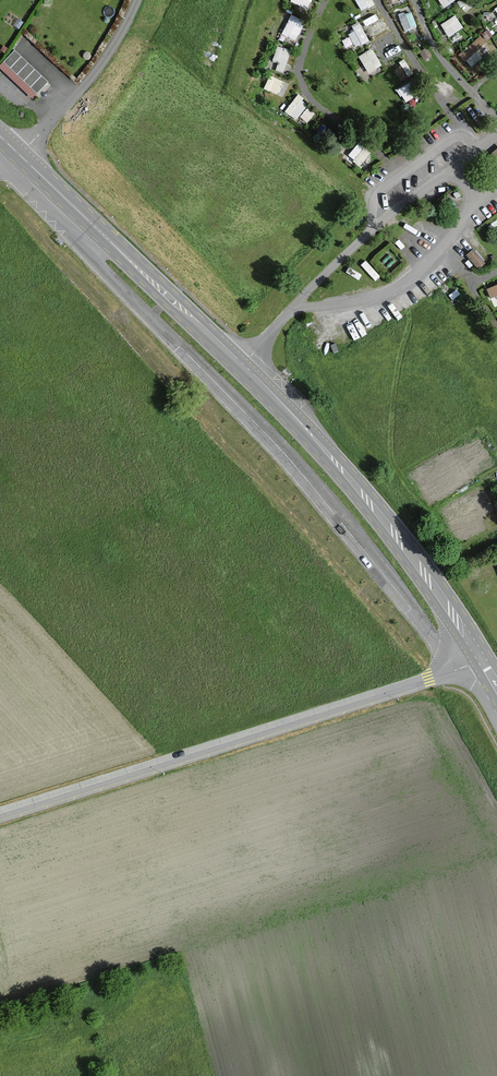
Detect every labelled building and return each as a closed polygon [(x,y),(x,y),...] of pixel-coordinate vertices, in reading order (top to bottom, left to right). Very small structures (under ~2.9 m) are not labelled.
[(360,9),(374,3),(372,0),(356,0),(360,9)] [(282,32),(296,38),(304,19),(290,13),(282,32)] [(440,23),(448,35),(463,25),(455,13),(440,23)] [(348,24),(356,44),(368,40),(360,20),(348,24)] [(460,29),(450,35),(454,43),(465,37),(460,29)] [(485,29),(459,52),(467,61),(493,38),(485,29)] [(278,59),(276,68),(284,70),(290,47),(277,44),(273,58),(278,59)] [(368,72),(382,64),(372,46),(358,54),(368,72)] [(38,92),(47,82),(15,51),(5,62),(38,92)] [(280,92),(285,79),(269,74),(264,86),(280,92)] [(297,93),(285,110),(296,118),(308,101),(297,93)] [(477,267),(485,261),(475,246),(467,251),(477,267)] [(486,286),(490,296),(496,293),(496,282),(486,286)]
